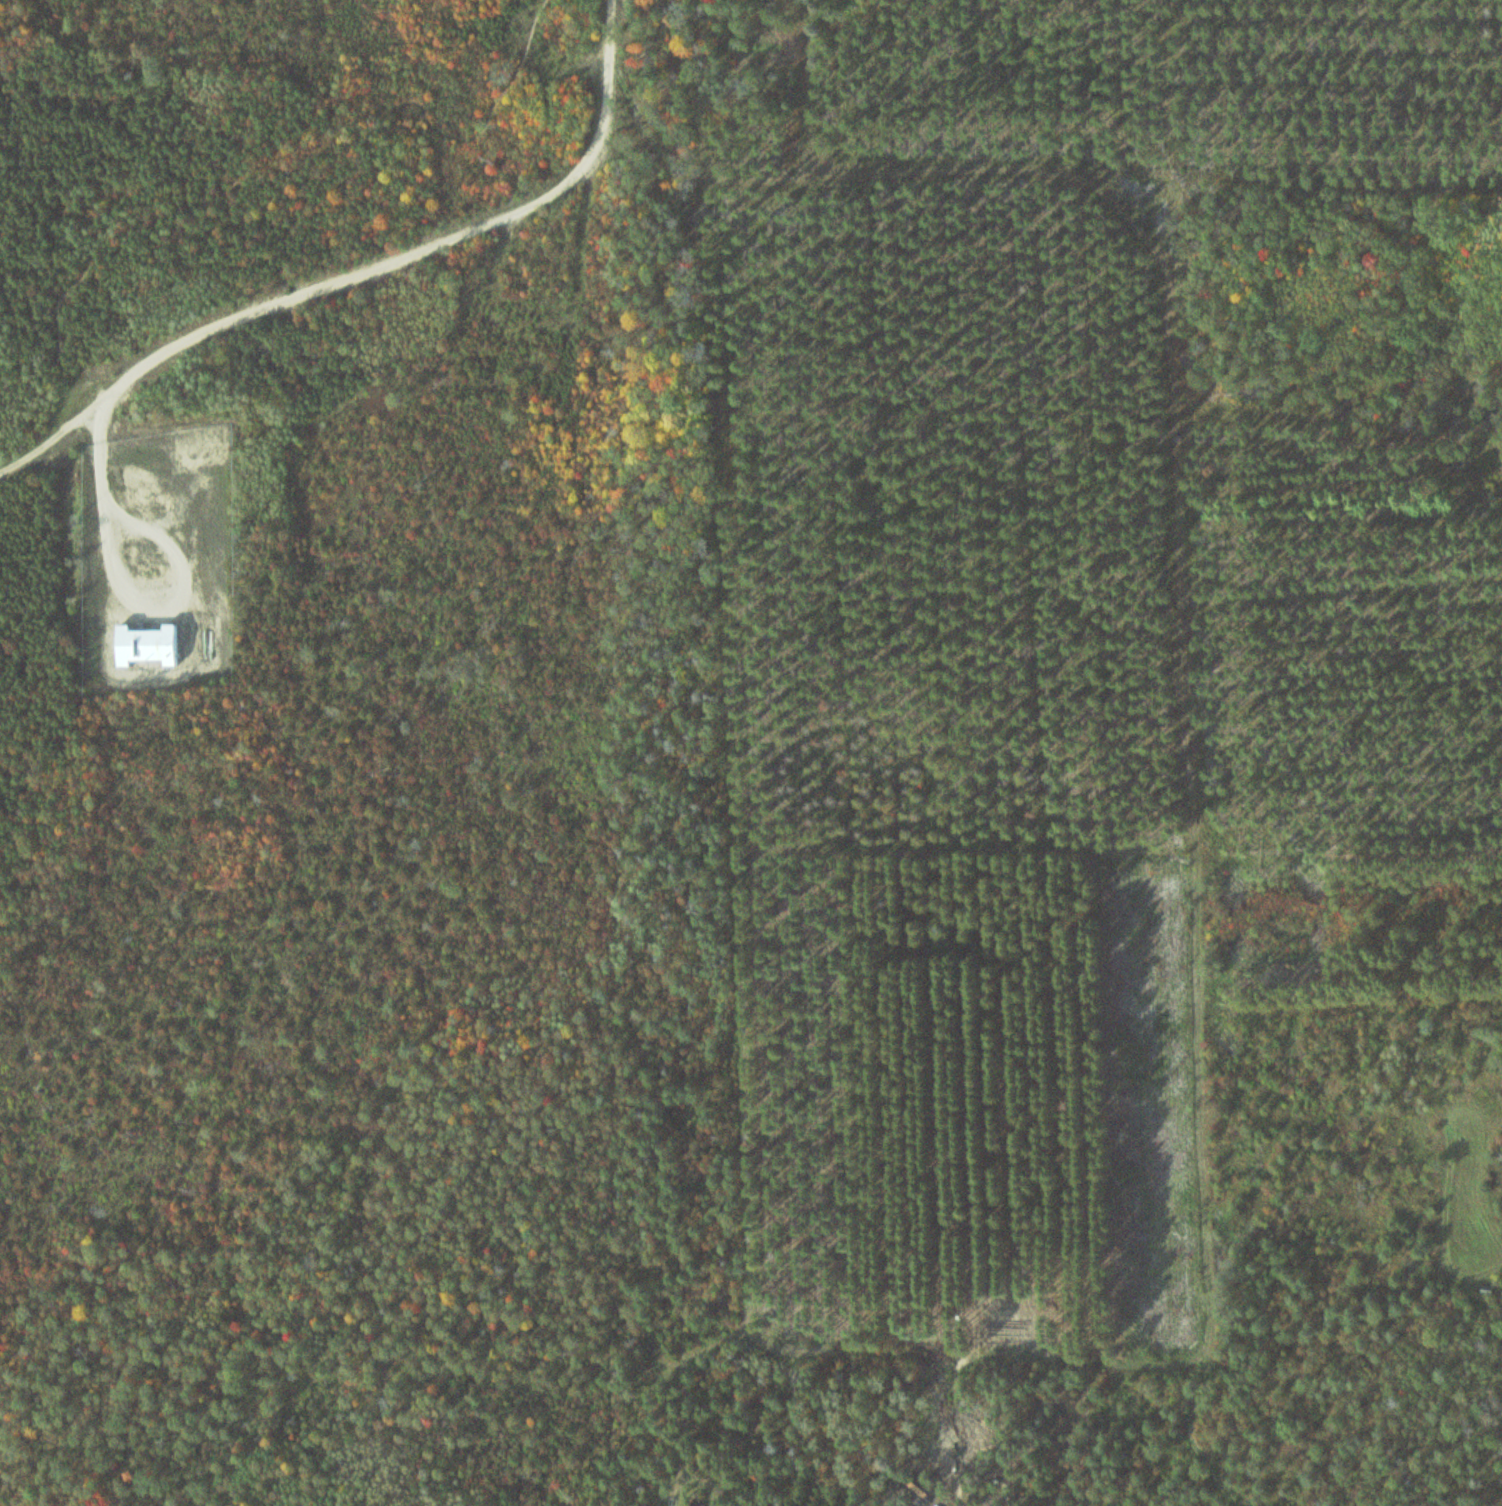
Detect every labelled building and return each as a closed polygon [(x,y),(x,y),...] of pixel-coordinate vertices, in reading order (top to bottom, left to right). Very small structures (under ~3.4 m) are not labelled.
[(115,626),(116,666),(165,665),(165,667),(179,667),(179,625),(164,625),(164,630),(133,631),(133,626),(115,626)] [(1123,1332),(1134,1336),(1138,1327),(1127,1323),(1123,1332)]
